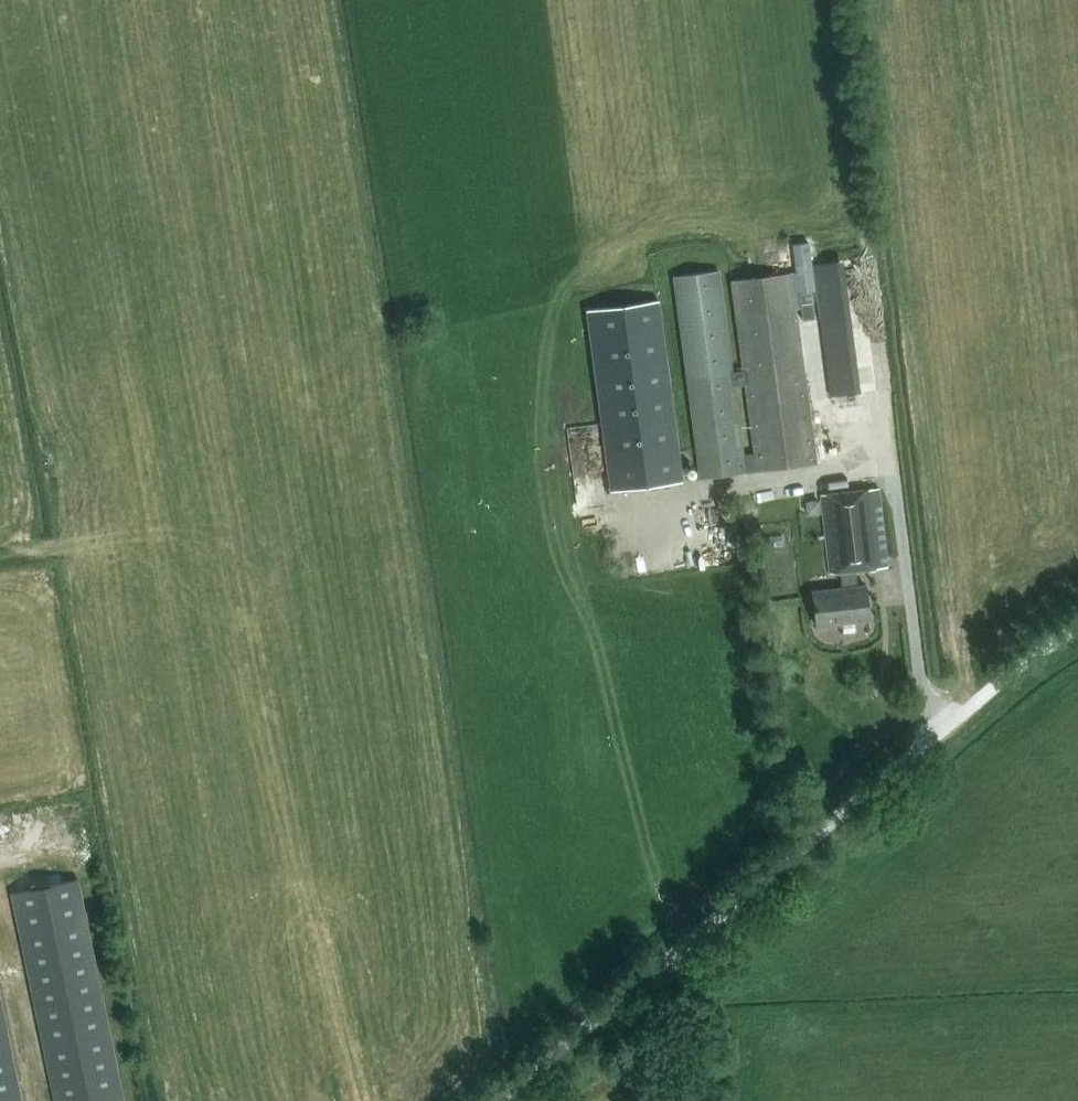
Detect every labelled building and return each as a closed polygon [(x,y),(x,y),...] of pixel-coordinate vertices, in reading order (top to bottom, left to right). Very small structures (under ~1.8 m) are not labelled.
[(814,263),(830,395),(855,392),(840,260),(814,263)] [(719,270),(672,276),(699,478),(747,472),(735,386),(745,385),(757,470),(817,462),(792,272),(730,280),(742,369),(733,370),(719,270)] [(660,300),(586,309),(610,490),(684,480),(660,300)] [(822,494),(830,572),(830,573),(840,572),(842,588),(813,591),(817,626),(869,620),(865,585),(858,586),(856,571),(888,567),(888,565),(879,488),(822,494)] [(78,878),(49,884),(46,874),(30,877),(33,890),(11,894),(55,1100),(125,1100),(78,878)] [(0,990),(0,1100),(23,1100),(0,990)]
